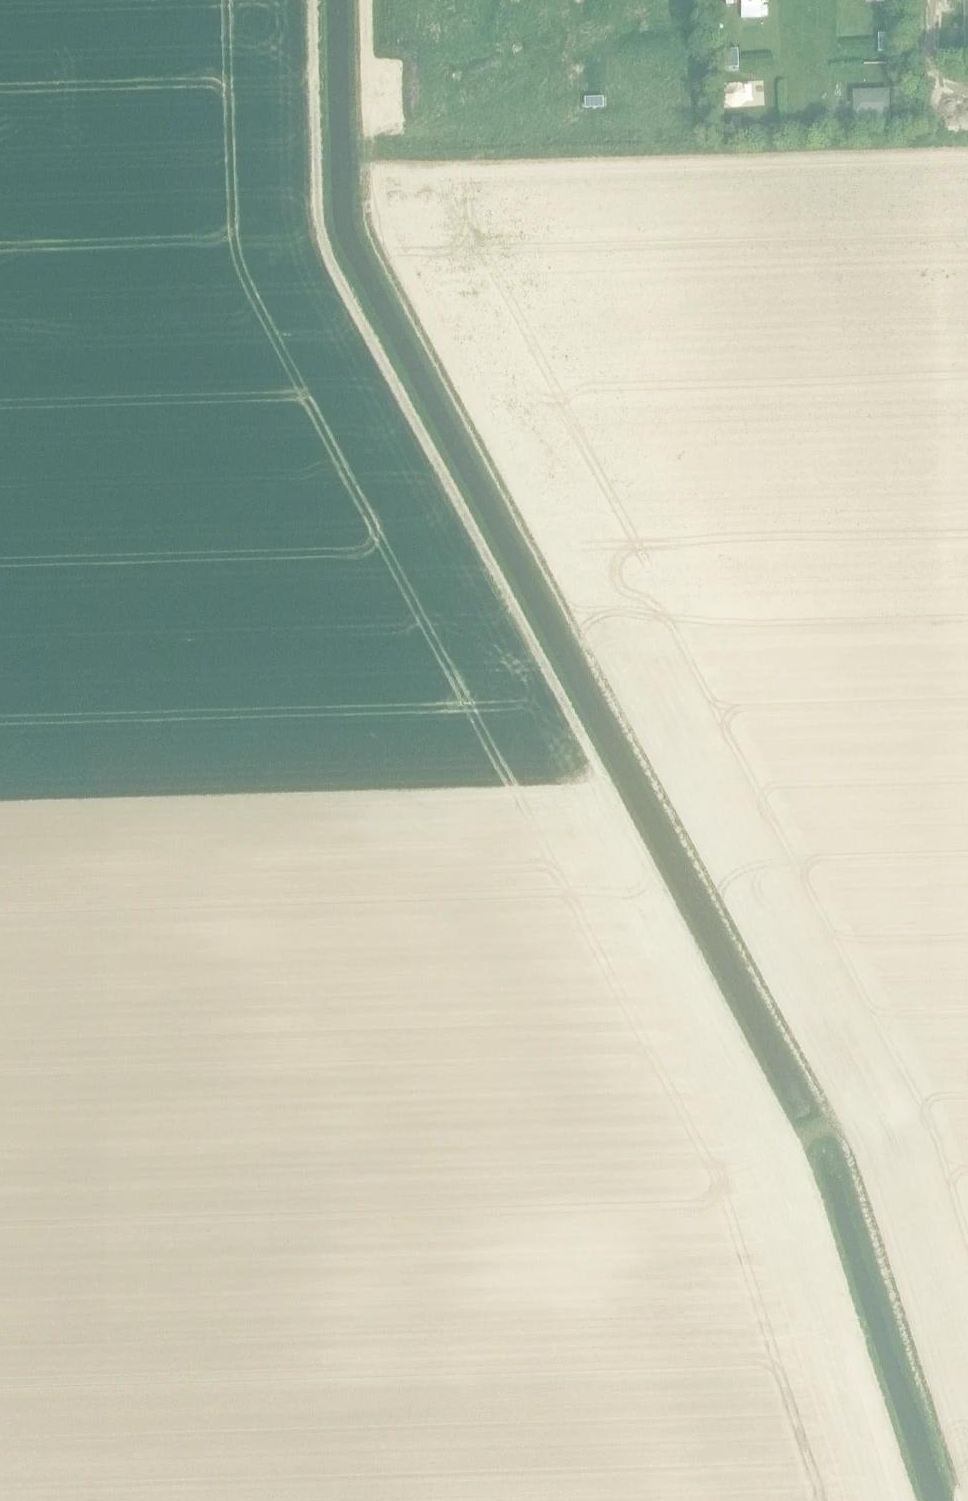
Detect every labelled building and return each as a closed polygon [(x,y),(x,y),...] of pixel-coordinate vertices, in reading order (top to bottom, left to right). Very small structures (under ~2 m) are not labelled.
[(887,31),(878,32),(878,48),(888,48),(887,31)] [(736,47),(727,47),(727,64),(737,64),(736,47)] [(602,97),(585,97),(586,106),(603,106),(602,97)]
